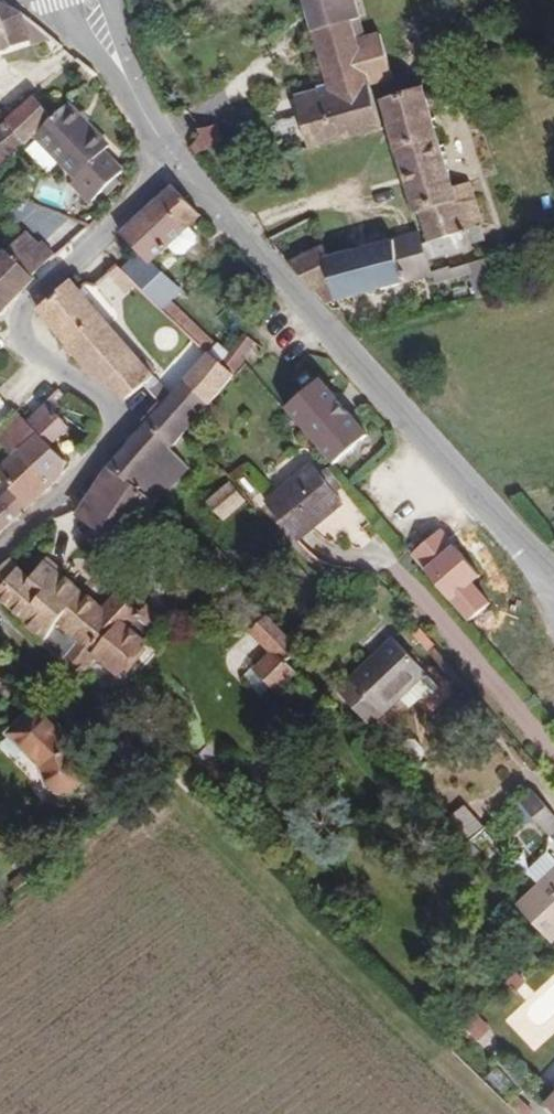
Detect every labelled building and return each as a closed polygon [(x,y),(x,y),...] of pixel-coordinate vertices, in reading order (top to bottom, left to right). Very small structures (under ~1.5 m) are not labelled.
[(360,0),(310,0),(335,101),(324,102),(321,93),(301,97),(315,154),(383,137),(372,97),(379,94),(390,91),(380,50),(360,55),(356,37),(366,35),(361,4),(360,0)] [(0,11),(0,62),(41,48),(62,64),(73,52),(42,27),(10,7),(0,11)] [(108,80),(98,71),(90,79),(99,89),(108,80)] [(89,98),(72,82),(0,143),(0,150),(19,168),(47,140),(79,108),(89,98)] [(423,101),(384,112),(418,215),(424,213),(431,237),(437,255),(461,248),(460,241),(485,233),(478,205),(482,203),(478,193),(456,198),(423,101)] [(121,151),(79,108),(47,140),(89,183),(85,188),(103,207),(115,194),(116,194),(128,182),(135,174),(118,156),(121,151)] [(209,135),(214,142),(220,151),(234,145),(225,130),(209,135)] [(214,142),(201,154),(208,162),(220,151),(214,142)] [(0,150),(0,189),(19,168),(0,150)] [(132,186),(128,182),(116,194),(120,197),(132,186)] [(153,260),(162,270),(183,250),(197,232),(210,218),(185,192),(134,241),(153,260)] [(197,232),(183,250),(194,259),(206,246),(205,241),(197,232)] [(495,303),(511,298),(499,262),(461,272),(455,259),(439,264),(437,255),(431,237),(340,262),(335,251),(303,268),(341,307),(459,275),(462,284),(488,278),(495,303)] [(18,337),(10,326),(53,284),(50,279),(61,265),(48,251),(36,240),(0,273),(0,354),(18,337)] [(48,251),(61,265),(66,259),(53,245),(48,251)] [(153,260),(137,275),(149,285),(162,270),(153,260)] [(149,285),(178,313),(192,299),(162,270),(149,285)] [(139,404),(155,389),(166,376),(87,284),(53,315),(104,380),(139,404)] [(234,370),(241,378),(266,344),(258,337),(234,370)] [(220,356),(192,390),(217,416),(244,381),(241,378),(234,370),(220,356)] [(330,387),(297,415),(344,472),(378,441),(330,387)] [(192,390),(124,472),(128,475),(172,509),(180,514),(194,498),(190,493),(204,476),(187,455),(217,416),(192,390)] [(59,444),(65,450),(82,433),(59,407),(39,426),(50,438),(59,444)] [(39,426),(32,419),(11,439),(28,459),(13,473),(43,506),(64,486),(34,453),(50,438),(39,426)] [(59,444),(50,438),(34,453),(64,486),(74,476),(77,461),(65,450),(59,444)] [(299,460),(251,502),(288,543),(335,503),(299,460)] [(172,509),(128,475),(104,506),(107,509),(98,519),(106,526),(129,541),(134,544),(172,509)] [(96,538),(119,557),(129,541),(106,526),(96,538)] [(216,551),(205,541),(201,546),(204,550),(202,552),(208,559),(216,551)] [(216,551),(208,559),(204,564),(213,574),(226,561),(216,551)] [(25,560),(22,557),(0,579),(0,586),(8,593),(11,587),(4,580),(25,560)] [(42,576),(25,560),(4,580),(11,587),(8,593),(58,641),(94,591),(58,559),(42,576)] [(116,609),(94,591),(58,641),(96,678),(114,660),(132,675),(167,633),(169,636),(178,626),(167,617),(160,624),(153,618),(128,596),(116,609)] [(160,610),(153,618),(160,624),(167,617),(160,610)] [(269,669),(280,681),(298,665),(312,651),(279,617),(266,633),(283,652),(269,669)] [(425,701),(434,711),(443,710),(455,698),(410,650),(358,703),(388,735),(416,710),(425,701)] [(252,676),(267,692),(280,681),(269,669),(264,664),(252,676)] [(280,681),(283,685),(288,689),(304,672),(298,665),(280,681)] [(280,681),(267,692),(271,697),(283,685),(280,681)] [(424,719),(434,711),(425,701),(416,710),(424,719)] [(48,706),(20,734),(69,787),(77,789),(88,787),(96,778),(98,766),(91,746),(48,706)] [(547,801),(534,813),(553,836),(553,809),(547,801)] [(483,825),(462,844),(479,861),(499,842),(483,825)] [(553,899),(553,883),(546,891),(553,899)] [(553,941),(553,908),(537,924),(553,941)] [(517,995),(526,1004),(535,995),(526,986),(517,995)] [(483,1031),(495,1042),(506,1031),(494,1019),(483,1031)]
